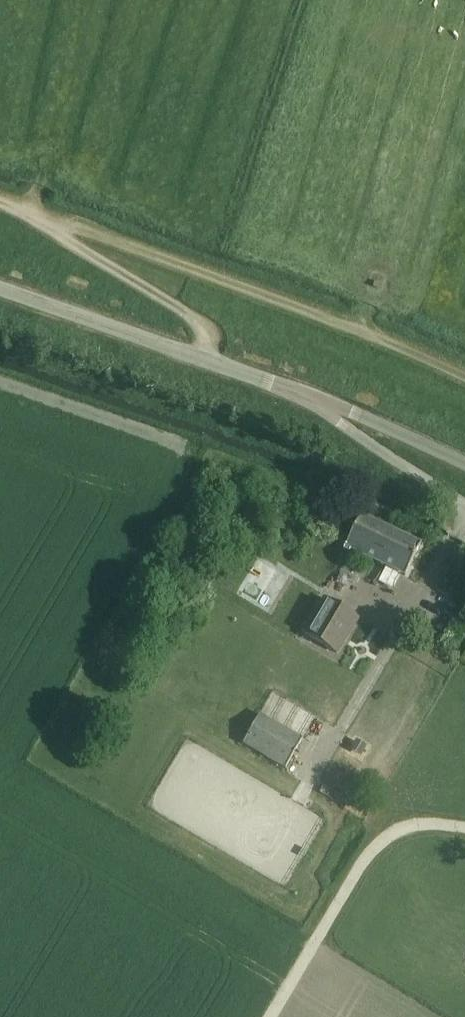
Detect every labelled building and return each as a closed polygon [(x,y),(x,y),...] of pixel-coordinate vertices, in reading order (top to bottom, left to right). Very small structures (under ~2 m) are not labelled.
[(405,576),(420,546),(362,516),(346,546),(405,576)] [(338,654),(358,619),(324,599),(303,633),(338,654)] [(285,768),(301,740),(259,716),(243,744),(285,768)]
